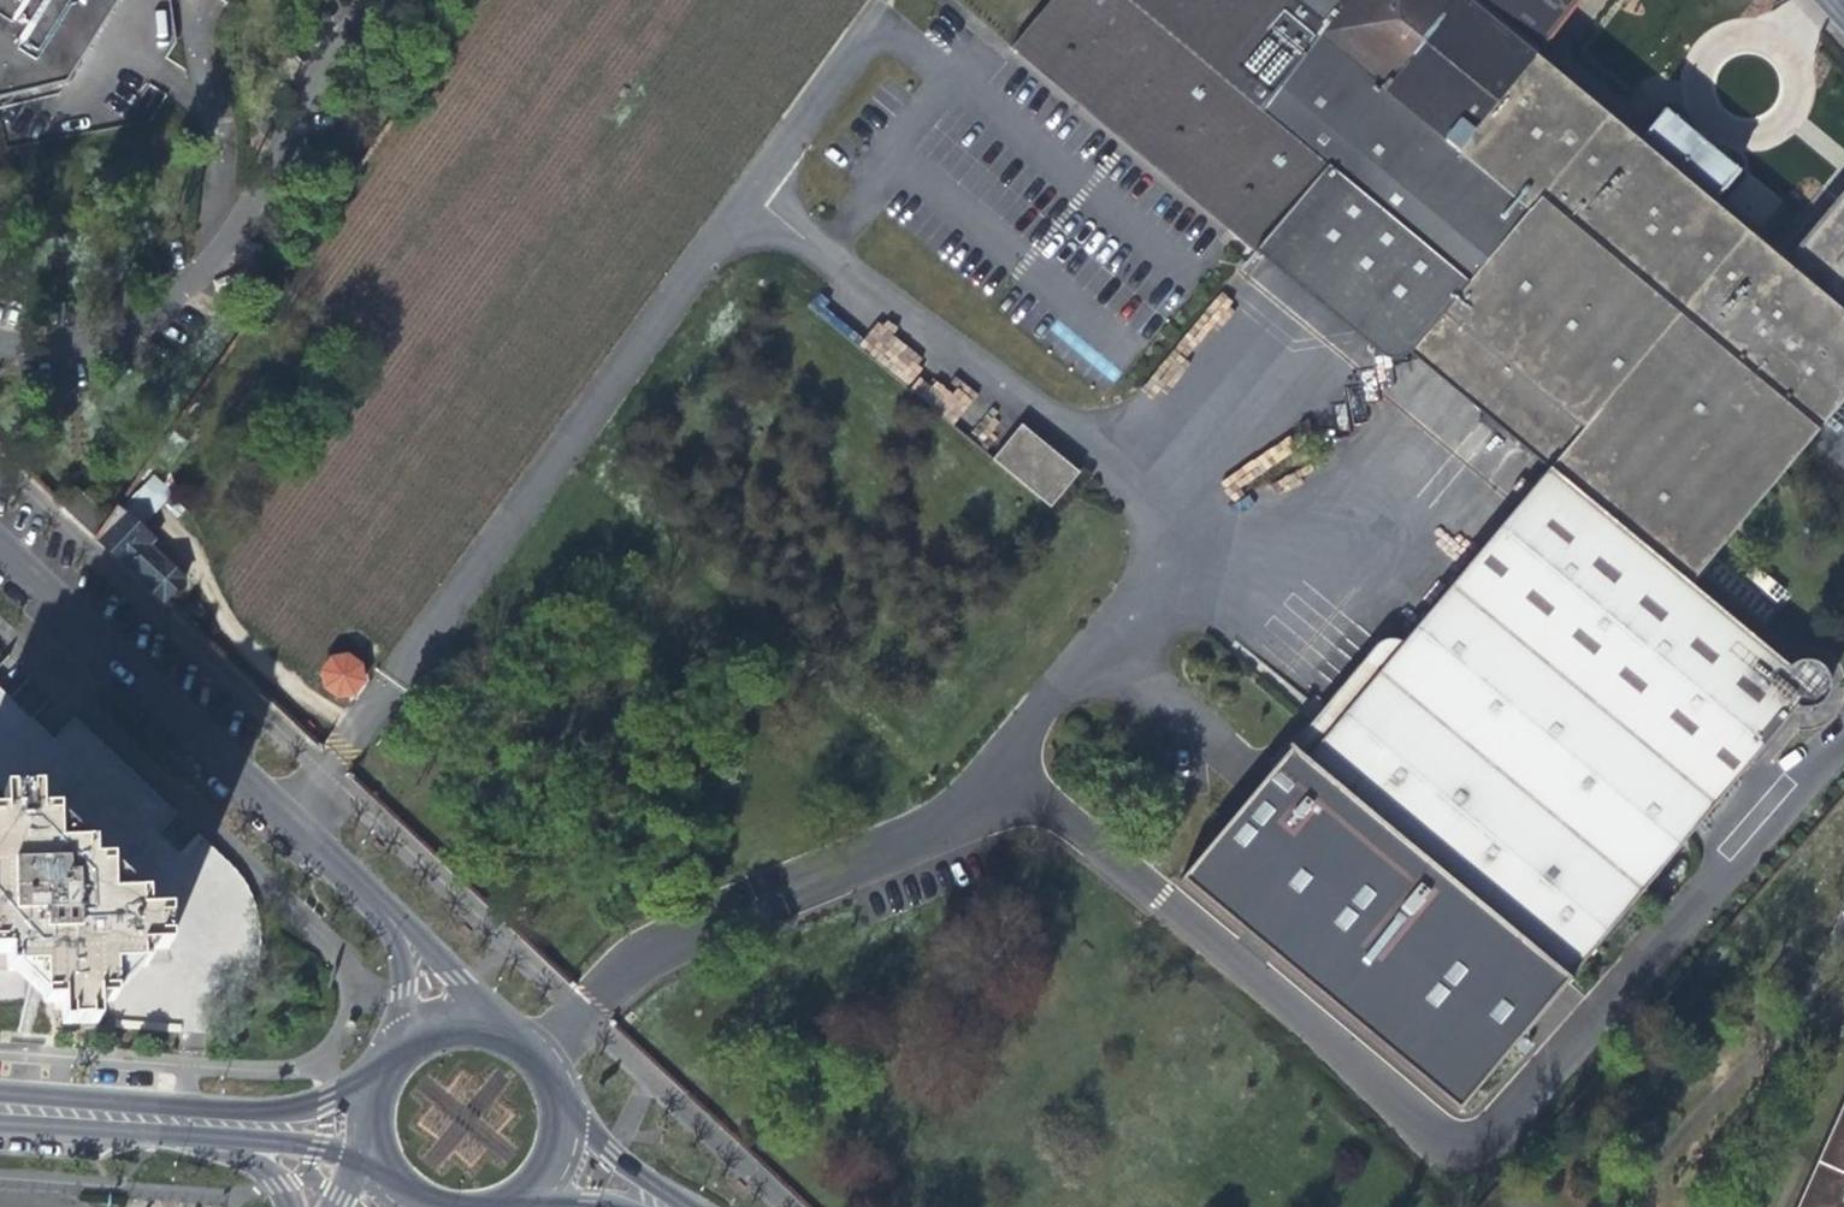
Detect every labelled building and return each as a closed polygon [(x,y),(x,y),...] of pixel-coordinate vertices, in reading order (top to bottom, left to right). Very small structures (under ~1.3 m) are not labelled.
[(63,78),(116,0),(0,0),(0,100),(63,78)] [(1254,252),(1301,195),(1325,165),(1468,284),(1444,313),(1419,343),(1557,460),(1547,471),(1400,646),(1328,732),(1314,720),(1286,753),(1188,874),(1467,1117),(1793,710),(1798,711),(1805,712),(1812,711),(1816,709),(1820,706),(1824,703),(1828,697),(1830,690),(1829,681),(1826,672),(1821,667),(1815,663),(1810,661),(1801,661),(1792,664),(1786,668),(1688,586),(1808,444),(1802,439),(1804,436),(1843,388),(1843,185),(1781,263),(1710,204),(1733,176),(1726,171),(1728,168),(1726,160),(1718,153),(1712,154),(1709,156),(1693,143),(1684,135),(1686,132),(1685,130),(1684,124),(1677,119),(1669,119),(1667,122),(1661,116),(1638,144),(1535,58),(1578,0),(1054,0),(1012,51),(1254,252)] [(1301,195),(1254,252),(1328,313),(1374,352),(1377,355),(1382,359),(1390,361),(1398,361),(1403,359),(1409,355),(1419,343),(1444,313),(1468,284),(1325,165),(1301,195)] [(906,384),(927,360),(881,320),(860,344),(906,384)] [(1409,355),(1547,471),(1557,460),(1419,343),(1409,355)] [(1031,434),(1004,468),(1052,508),(1080,473),(1031,434)] [(156,474),(127,499),(144,518),(173,494),(156,474)] [(174,566),(115,510),(92,541),(165,610),(170,604),(167,600),(182,583),(169,571),(174,566)] [(1342,687),(1314,720),(1328,732),(1400,646),(1395,643),(1391,641),(1387,640),(1382,641),(1378,644),(1342,687)] [(347,658),(333,661),(323,674),(326,689),(339,698),(354,697),(363,685),(360,669),(347,658)] [(35,791),(0,793),(0,953),(7,953),(7,970),(13,970),(26,981),(42,996),(42,1001),(59,1001),(59,1024),(94,1024),(93,1002),(110,1003),(110,997),(136,968),(143,967),(143,951),(164,950),(165,913),(143,913),(143,894),(139,894),(125,880),(107,863),(106,860),(89,860),(88,841),(83,841),(54,813),(52,809),(37,810),(35,791)] [(1792,1206),(1843,1206),(1843,1090),(1792,1206)]
